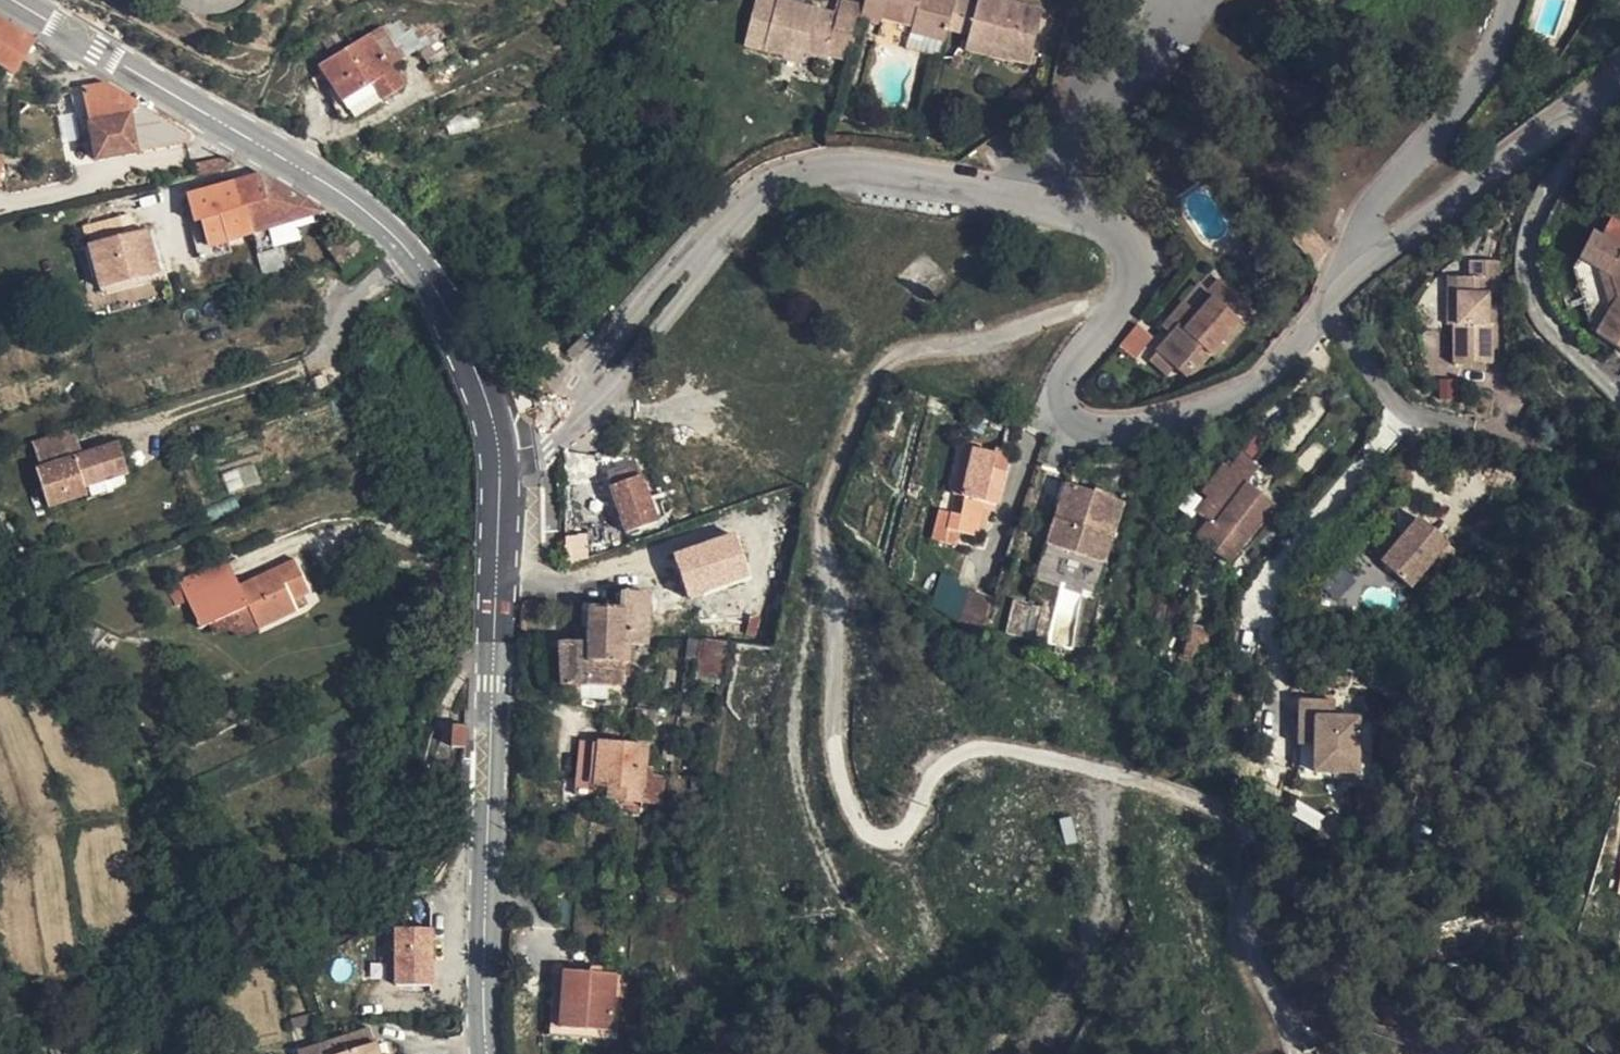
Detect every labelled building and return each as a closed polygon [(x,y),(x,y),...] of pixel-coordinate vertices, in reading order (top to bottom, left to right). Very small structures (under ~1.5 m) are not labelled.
[(848,14),(844,29),(861,34),(863,26),(891,35),(889,42),(923,51),(925,43),(936,6),(915,0),(851,0),(848,14)] [(1247,9),(1249,0),(1209,0),(1209,1),(1247,9)] [(805,61),(806,59),(816,21),(751,2),(737,50),(757,55),(759,50),(805,61)] [(955,11),(936,6),(925,43),(947,47),(945,54),(988,65),(986,72),(1008,75),(1023,21),(957,4),(955,11)] [(806,59),(833,69),(844,29),(848,14),(820,7),(816,21),(806,59)] [(886,57),(919,66),(923,51),(889,42),(886,57)] [(363,45),(311,77),(336,112),(323,121),(336,135),(394,96),(363,45)] [(31,66),(0,48),(0,88),(10,94),(31,66)] [(801,76),(805,61),(759,50),(757,55),(756,64),(801,76)] [(182,166),(186,159),(102,109),(76,114),(79,141),(71,142),(76,160),(85,159),(90,175),(182,166)] [(76,114),(68,116),(71,142),(79,141),(76,114)] [(192,201),(223,194),(220,184),(191,191),(192,201)] [(313,233),(313,226),(259,199),(232,206),(247,255),(313,233)] [(200,270),(247,255),(232,206),(183,218),(200,270)] [(82,227),(86,241),(126,229),(121,214),(82,227)] [(1589,329),(1590,330),(1577,352),(1613,374),(1619,361),(1619,339),(1614,335),(1619,319),(1619,287),(1619,283),(1604,273),(1607,269),(1578,250),(1566,268),(1559,278),(1578,288),(1594,295),(1593,310),(1596,317),(1589,329)] [(147,254),(85,269),(96,310),(158,295),(147,254)] [(1435,343),(1423,344),(1425,379),(1473,377),(1463,298),(1478,298),(1475,275),(1447,277),(1446,297),(1433,297),(1435,343)] [(1172,354),(1195,365),(1209,373),(1246,317),(1238,313),(1245,297),(1212,276),(1202,292),(1210,297),(1197,323),(1189,319),(1181,335),(1172,354)] [(1578,288),(1589,329),(1596,317),(1593,310),(1594,295),(1578,288)] [(1210,297),(1202,292),(1196,289),(1174,331),(1181,335),(1189,319),(1197,323),(1210,297)] [(1420,298),(1423,344),(1435,343),(1433,297),(1420,298)] [(1135,322),(1119,347),(1137,359),(1153,335),(1135,322)] [(1189,375),(1195,365),(1172,354),(1167,362),(1189,375)] [(604,471),(609,482),(639,471),(635,460),(604,471)] [(947,545),(957,547),(975,551),(981,523),(990,522),(999,487),(991,485),(994,473),(964,465),(954,511),(964,512),(959,532),(951,531),(947,545)] [(94,512),(141,497),(133,467),(47,495),(58,533),(96,522),(94,512)] [(1225,488),(1220,484),(1198,512),(1204,517),(1192,532),(1202,541),(1190,557),(1224,583),(1270,523),(1244,503),(1256,487),(1238,473),(1225,488)] [(598,495),(603,509),(631,499),(625,485),(598,495)] [(1066,495),(1048,556),(1105,573),(1123,512),(1066,495)] [(603,509),(608,525),(617,551),(649,538),(631,499),(603,509)] [(954,562),(957,547),(947,545),(951,531),(959,532),(964,512),(954,511),(947,510),(932,556),(954,562)] [(1418,529),(1383,575),(1413,598),(1448,551),(1418,529)] [(695,551),(642,568),(649,586),(694,572),(695,551)] [(250,635),(261,656),(299,637),(293,625),(312,618),(295,588),(270,597),(260,576),(213,597),(235,641),(250,635)] [(980,653),(993,613),(970,607),(959,643),(980,653)] [(622,643),(645,644),(645,643),(646,609),(616,608),(617,622),(623,624),(622,643)] [(589,659),(620,657),(622,643),(623,624),(617,622),(590,623),(589,643),(589,659)] [(590,623),(582,623),(581,642),(589,643),(590,623)] [(1206,625),(1190,624),(1185,655),(1200,657),(1206,625)] [(554,713),(602,711),(621,711),(620,666),(632,665),(633,658),(620,657),(589,659),(589,643),(581,642),(572,643),(573,661),(556,662),(554,713)] [(716,674),(726,657),(719,655),(704,648),(696,666),(716,674)] [(1312,718),(1332,719),(1333,703),(1297,700),(1293,744),(1310,745),(1312,718)] [(1310,745),(1308,772),(1351,775),(1355,721),(1343,720),(1342,727),(1331,726),(1332,719),(1312,718),(1310,745)] [(466,751),(465,730),(451,731),(452,751),(466,751)] [(641,761),(593,760),(591,802),(598,802),(618,803),(616,818),(640,818),(641,761)] [(618,803),(598,802),(597,817),(616,818),(618,803)] [(1060,818),(1064,844),(1076,842),(1072,816),(1060,818)] [(392,926),(393,984),(434,984),(433,925),(392,926)] [(557,1002),(559,1045),(611,1041),(608,979),(558,981),(557,1002)] [(560,1052),(559,1045),(557,1002),(546,1001),(549,1052),(560,1052)] [(337,1053),(377,1053),(374,1043),(337,1053)]
